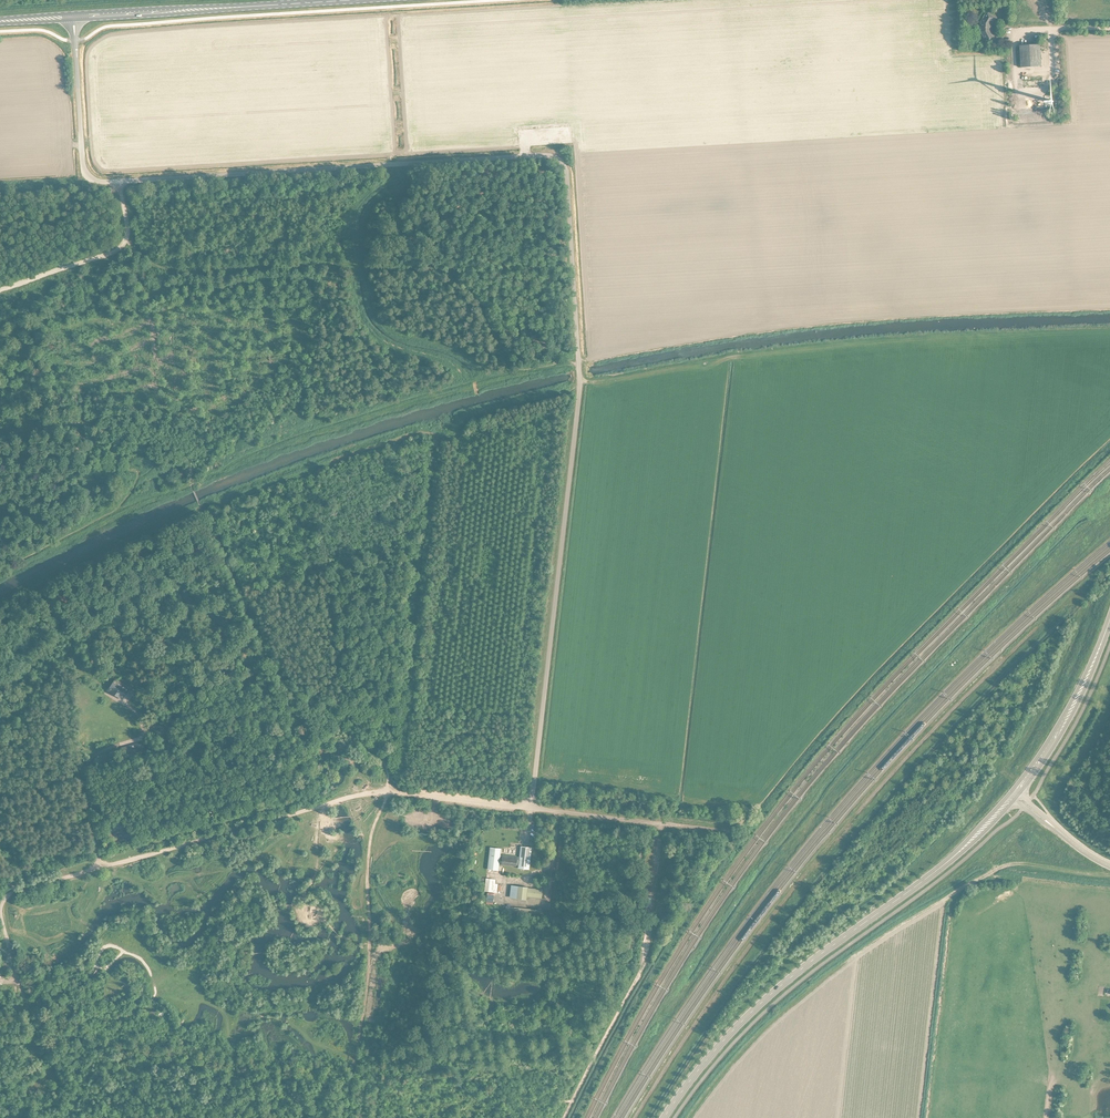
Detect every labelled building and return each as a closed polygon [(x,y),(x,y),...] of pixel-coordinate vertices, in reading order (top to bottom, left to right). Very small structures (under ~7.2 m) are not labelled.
[(986,42),(988,45),(996,41),(992,34),(992,27),(996,20),(988,15),(982,24),(982,34),(987,34),(990,39),(986,42)] [(1020,47),(1022,70),(1042,68),(1040,46),(1020,47)] [(109,694),(124,703),(132,691),(117,682),(109,694)] [(147,755),(144,744),(123,750),(126,761),(147,755)] [(504,858),(503,863),(501,863),(502,851),(491,850),(489,872),(500,873),(501,865),(503,866),(503,867),(518,868),(518,867),(520,867),(519,870),(530,872),(533,850),(522,848),(521,860),(504,858)] [(498,895),(499,886),(487,885),(486,893),(498,895)] [(544,892),(529,890),(529,889),(529,890),(520,889),(520,888),(519,888),(518,901),(527,902),(528,902),(528,899),(543,901),(544,892)]
